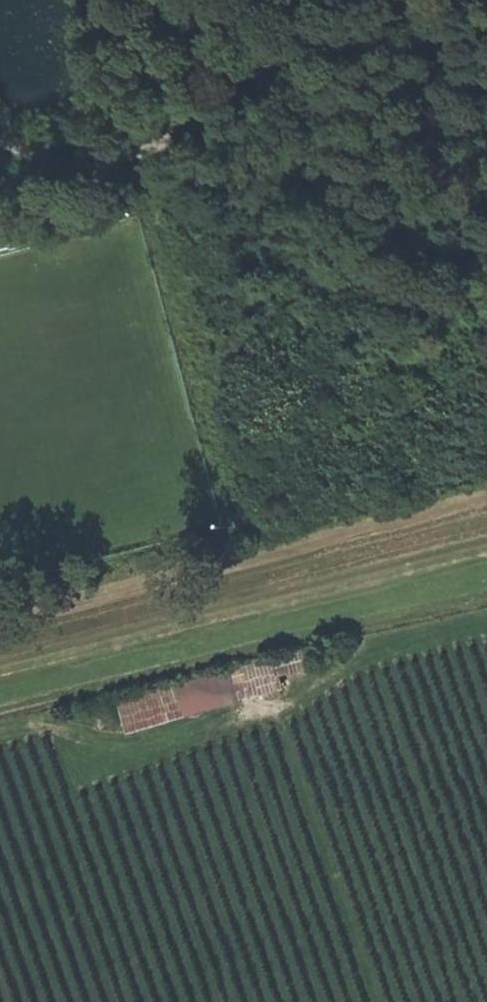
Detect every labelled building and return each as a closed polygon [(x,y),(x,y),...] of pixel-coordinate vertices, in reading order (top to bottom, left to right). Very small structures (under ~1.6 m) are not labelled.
[(232,673),(125,698),(128,710),(161,703),(165,718),(133,725),(134,728),(239,703),(232,673)]
